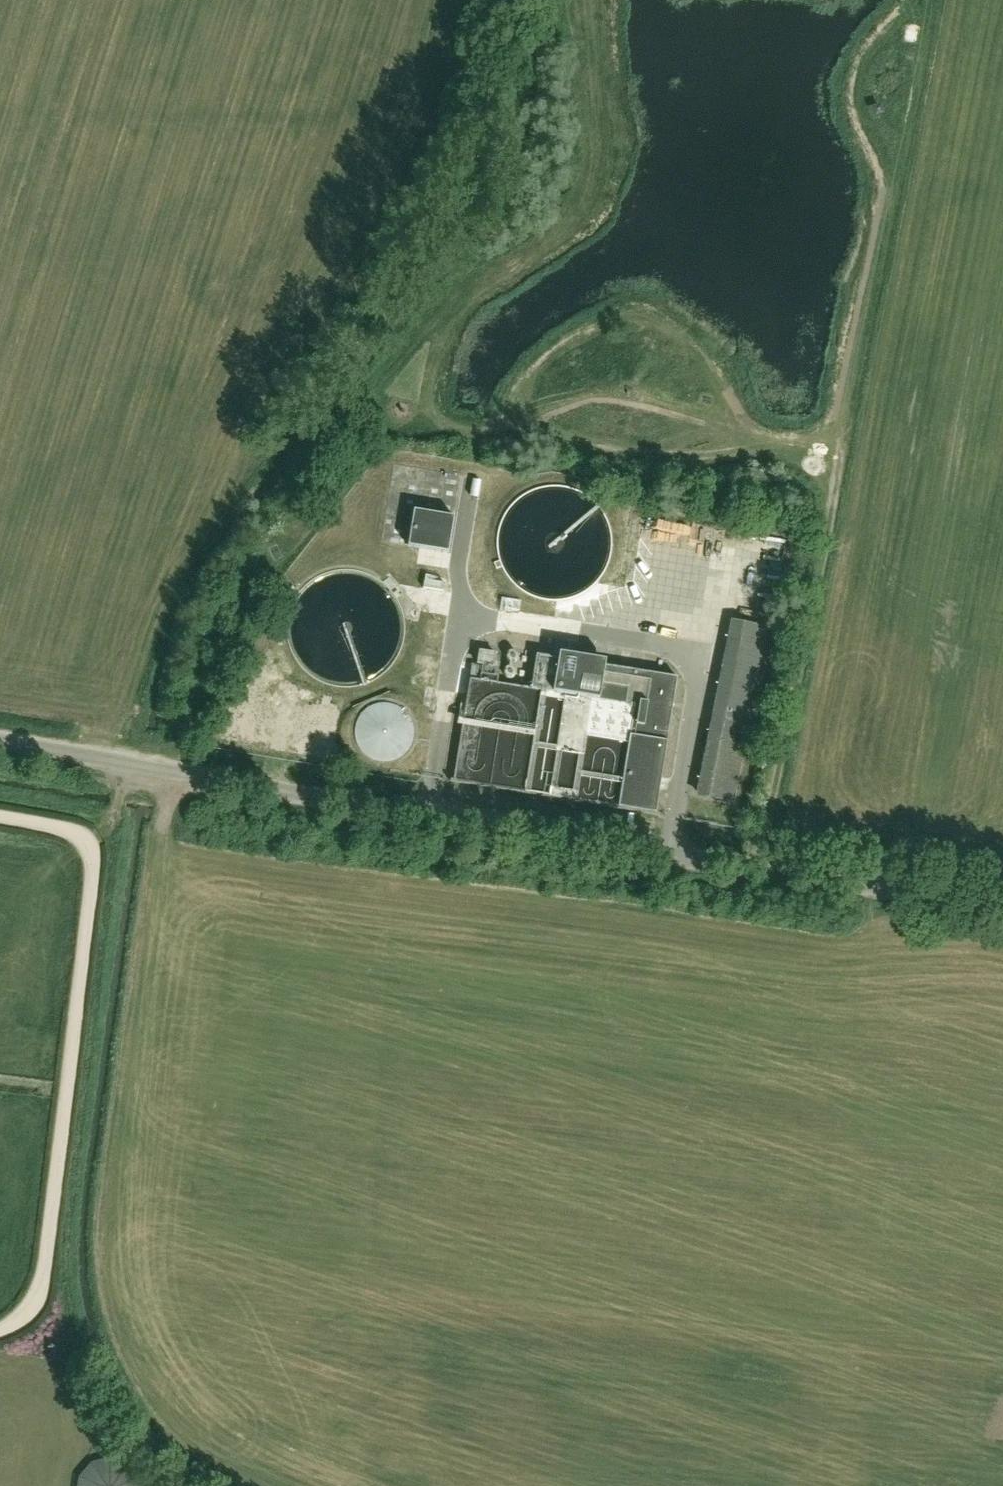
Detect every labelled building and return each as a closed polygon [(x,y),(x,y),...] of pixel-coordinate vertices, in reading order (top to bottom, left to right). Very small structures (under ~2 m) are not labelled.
[(408,546),(409,546),(447,552),(453,518),(453,516),(414,510),(408,546)] [(605,527),(608,545),(619,543),(616,525),(605,527)] [(541,597),(546,539),(522,537),(517,595),(541,597)] [(768,628),(730,620),(695,796),(733,803),(768,628)] [(677,677),(637,671),(604,665),(605,660),(558,653),(558,658),(536,654),(530,689),(497,684),(499,675),(493,675),(496,654),(478,651),(476,665),(482,666),(479,681),(470,679),(454,781),(655,813),(677,677)] [(356,724),(355,731),(355,737),(356,744),(359,748),(362,752),(366,756),(372,760),(379,762),(386,762),(392,761),(398,759),(403,755),(407,752),(411,745),(413,739),(414,732),(413,725),(410,719),(406,713),(400,708),(396,706),(391,704),(384,703),(378,704),(371,706),(366,709),(362,713),(359,719),(356,724)] [(125,1458),(75,1456),(73,1485),(124,1485),(125,1458)]
